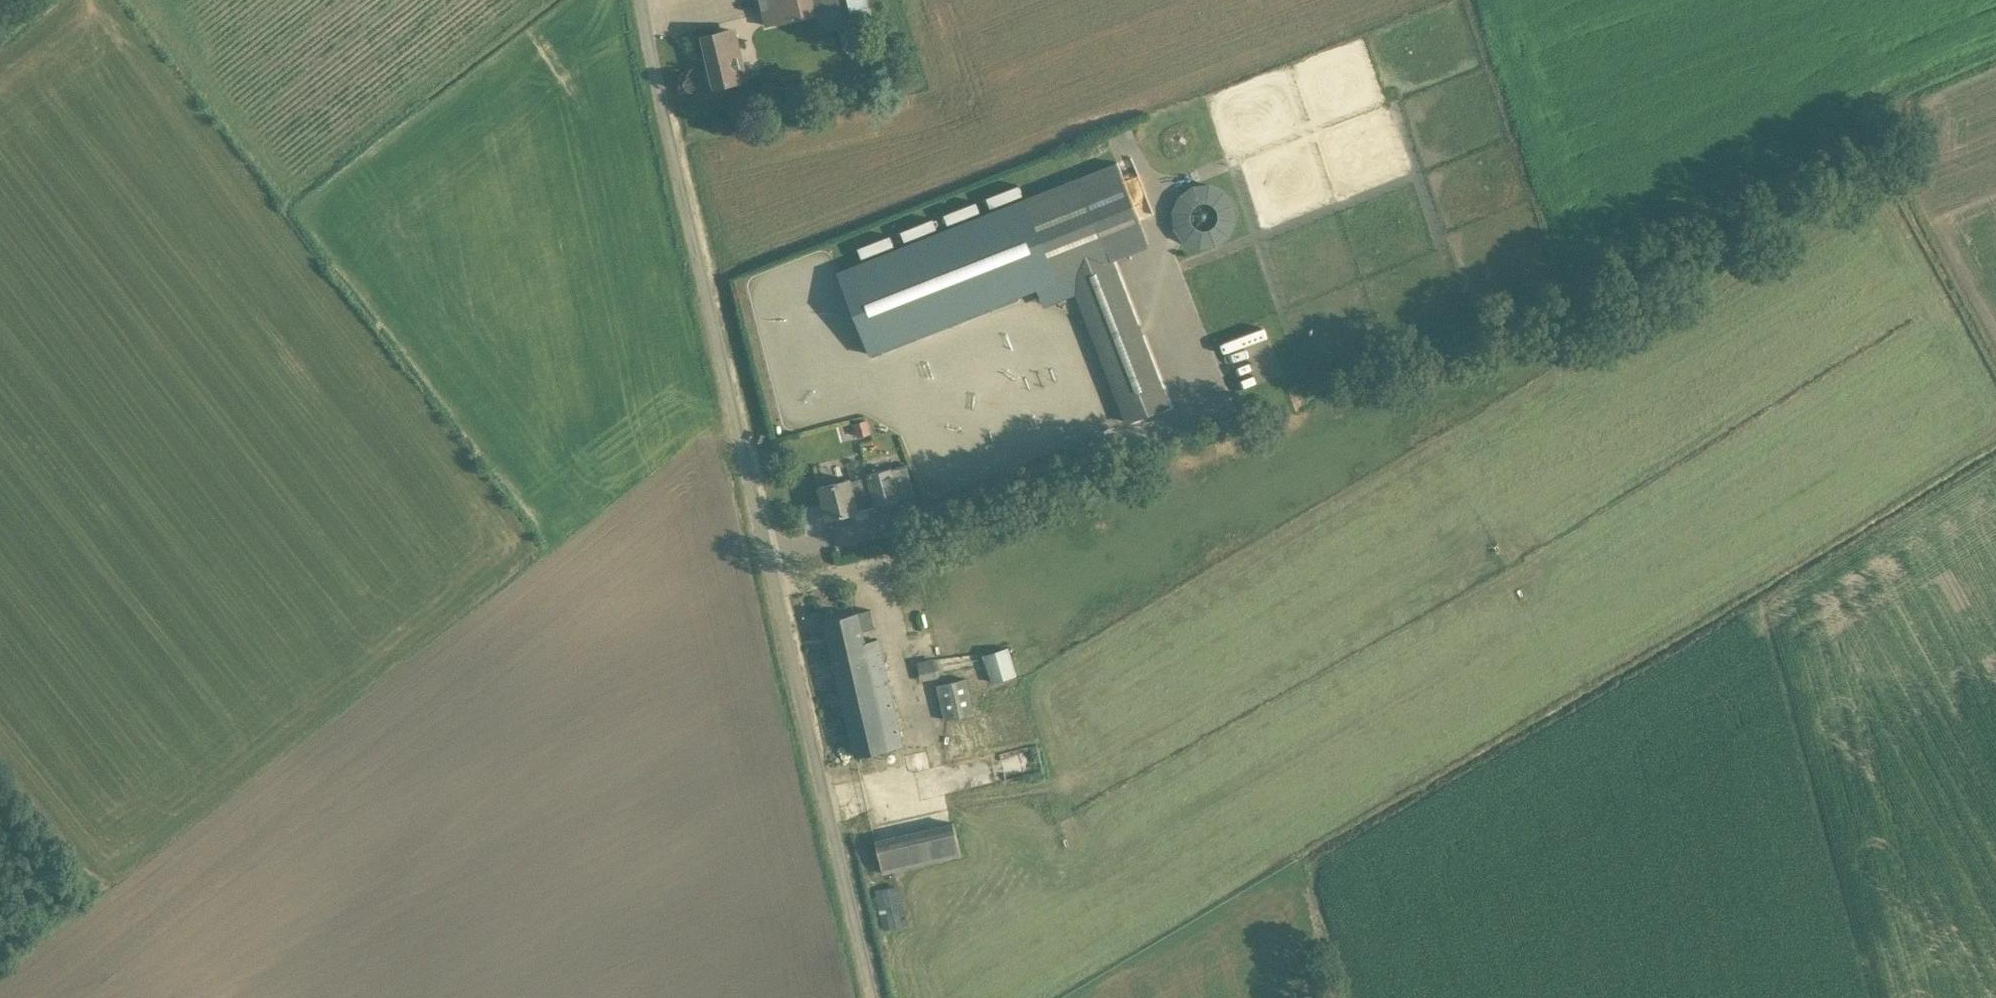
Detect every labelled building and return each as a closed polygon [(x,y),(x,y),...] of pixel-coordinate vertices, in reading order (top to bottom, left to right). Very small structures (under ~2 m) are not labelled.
[(785,20),(815,13),(812,0),(760,0),(766,25),(785,20)] [(703,35),(715,86),(746,79),(734,30),(720,33),(720,31),(703,35)] [(1078,176),(836,270),(869,355),(1038,289),(1048,286),(1054,302),(1076,293),(1126,422),(1143,416),(1153,412),(1171,405),(1142,335),(1138,325),(1111,260),(1115,258),(1148,245),(1115,161),(1078,176)] [(1230,183),(1173,186),(1176,244),(1233,240),(1230,183)] [(868,419),(854,423),(858,436),(871,433),(868,419)] [(851,478),(826,484),(820,486),(828,517),(847,513),(900,499),(893,467),(869,473),(870,477),(854,481),(851,478)] [(856,756),(903,745),(899,726),(879,638),(863,641),(857,612),(825,619),(856,756)] [(983,654),(991,684),(1017,677),(1008,647),(983,654)] [(1019,673),(1028,671),(1024,648),(1014,650),(1019,673)] [(966,678),(936,685),(944,720),(974,713),(966,678)] [(880,870),(960,852),(952,819),(873,836),(880,870)] [(883,929),(908,923),(899,884),(874,890),(883,929)]
